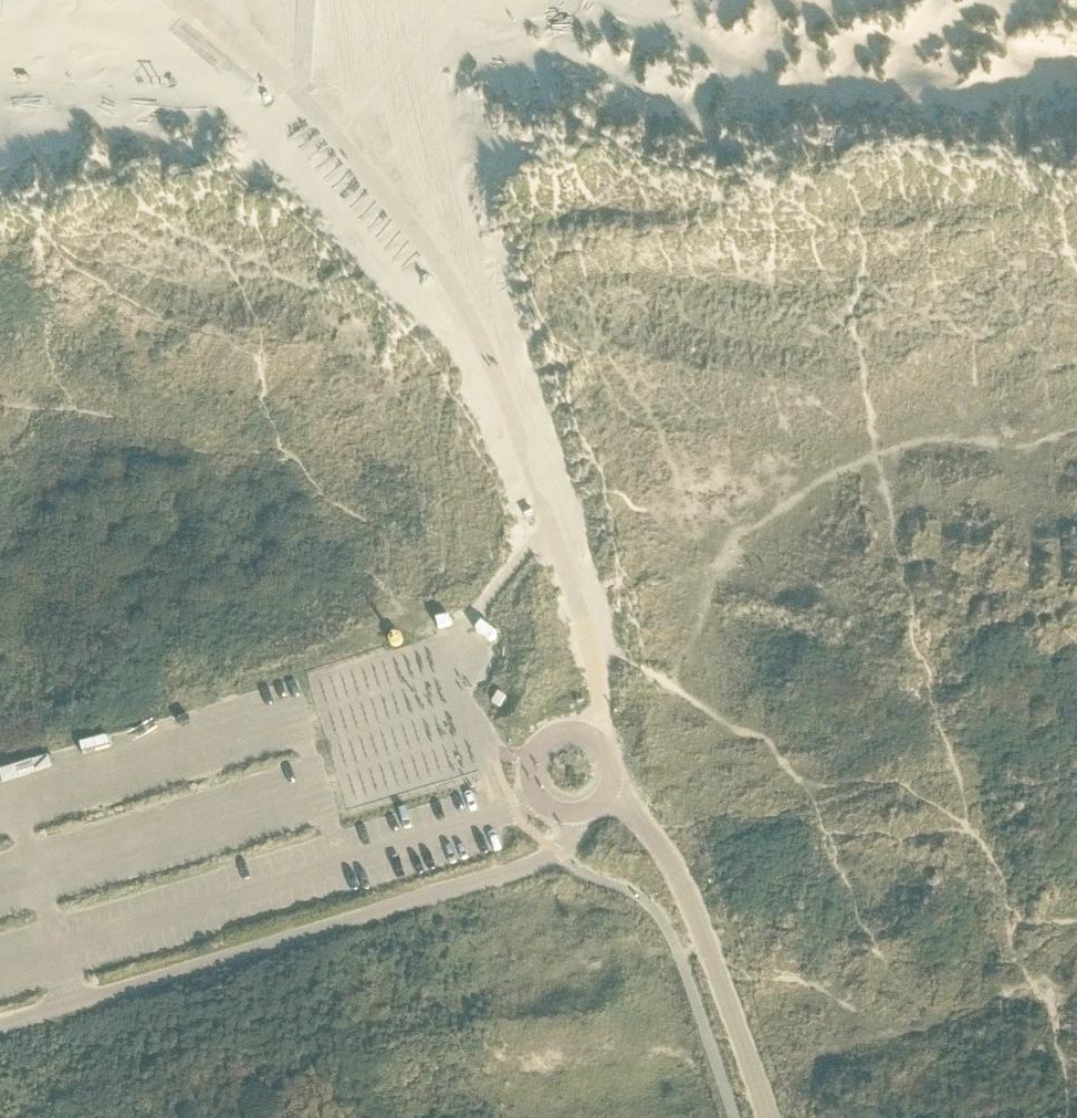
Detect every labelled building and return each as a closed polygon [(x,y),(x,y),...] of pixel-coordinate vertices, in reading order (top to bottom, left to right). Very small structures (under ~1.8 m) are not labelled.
[(73,0),(0,0),(0,52),(44,53),(43,73),(96,75),(97,52),(71,51),(73,0)] [(42,70),(42,54),(0,53),(0,69),(42,70)] [(141,75),(140,88),(168,89),(168,77),(141,75)] [(47,106),(48,78),(0,77),(0,104),(47,106)]
